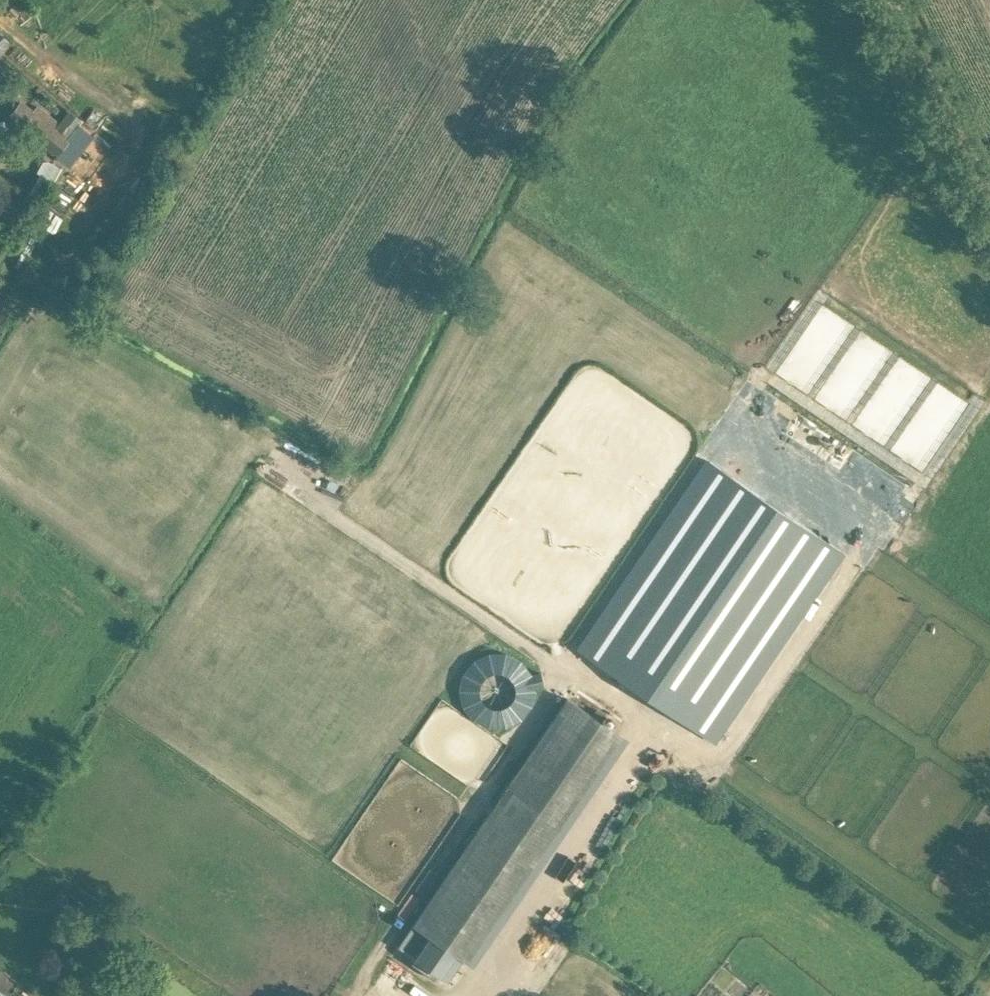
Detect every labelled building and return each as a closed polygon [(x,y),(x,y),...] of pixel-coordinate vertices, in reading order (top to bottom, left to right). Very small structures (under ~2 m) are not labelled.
[(32,138),(47,120),(22,100),(7,118),(32,138)] [(53,189),(64,165),(49,158),(38,181),(53,189)] [(710,461),(580,651),(712,741),(842,550),(710,461)] [(466,956),(494,916),(443,881),(398,947),(447,980),(465,955),(466,956)] [(73,923),(84,908),(62,891),(51,906),(73,923)] [(97,937),(104,928),(92,920),(86,929),(97,937)]
